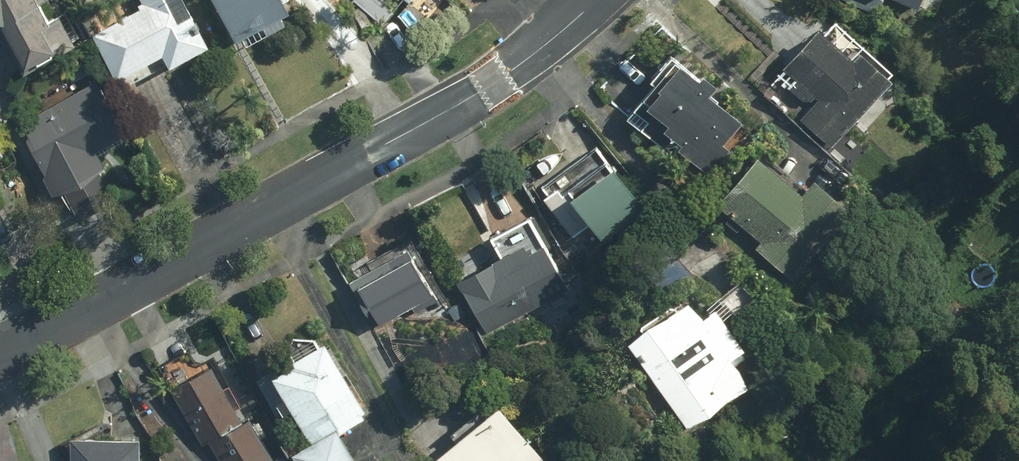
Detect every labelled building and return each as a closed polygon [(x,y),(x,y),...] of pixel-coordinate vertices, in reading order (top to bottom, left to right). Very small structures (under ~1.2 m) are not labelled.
[(61,17),(52,0),(0,0),(0,10),(16,13),(43,61),(86,39),(69,12),(61,17)] [(98,34),(128,89),(216,40),(194,0),(150,0),(153,4),(98,34)] [(302,0),(226,0),(246,36),(304,4),(302,0)] [(836,142),(904,70),(873,41),(863,52),(826,18),(787,59),(825,94),(806,114),(836,142)] [(735,144),(727,137),(748,116),(715,85),(722,78),(694,51),(656,91),(681,115),(676,120),(692,136),(686,142),(712,168),(735,144)] [(104,78),(27,121),(66,190),(94,179),(117,162),(107,144),(133,130),(104,78)] [(653,201),(623,156),(612,164),(600,146),(547,182),(579,229),(599,216),(609,231),(653,201)] [(860,202),(822,169),(809,184),(766,147),(721,199),(764,236),(758,244),(795,276),(860,202)] [(532,238),(464,275),(494,328),(576,283),(551,238),(536,246),(532,238)] [(418,241),(354,278),(379,320),(442,284),(418,241)] [(723,307),(712,314),(697,294),(632,341),(691,423),(756,376),(738,351),(749,344),(723,307)] [(299,448),(305,460),(359,460),(341,425),(371,410),(332,333),(277,360),(316,439),(299,448)] [(257,410),(246,415),(218,358),(175,379),(205,440),(212,437),(224,460),(271,460),(280,457),(257,410)] [(507,398),(433,458),(435,460),(544,460),(553,453),(507,398)] [(146,431),(77,433),(77,460),(146,460),(146,431)]
